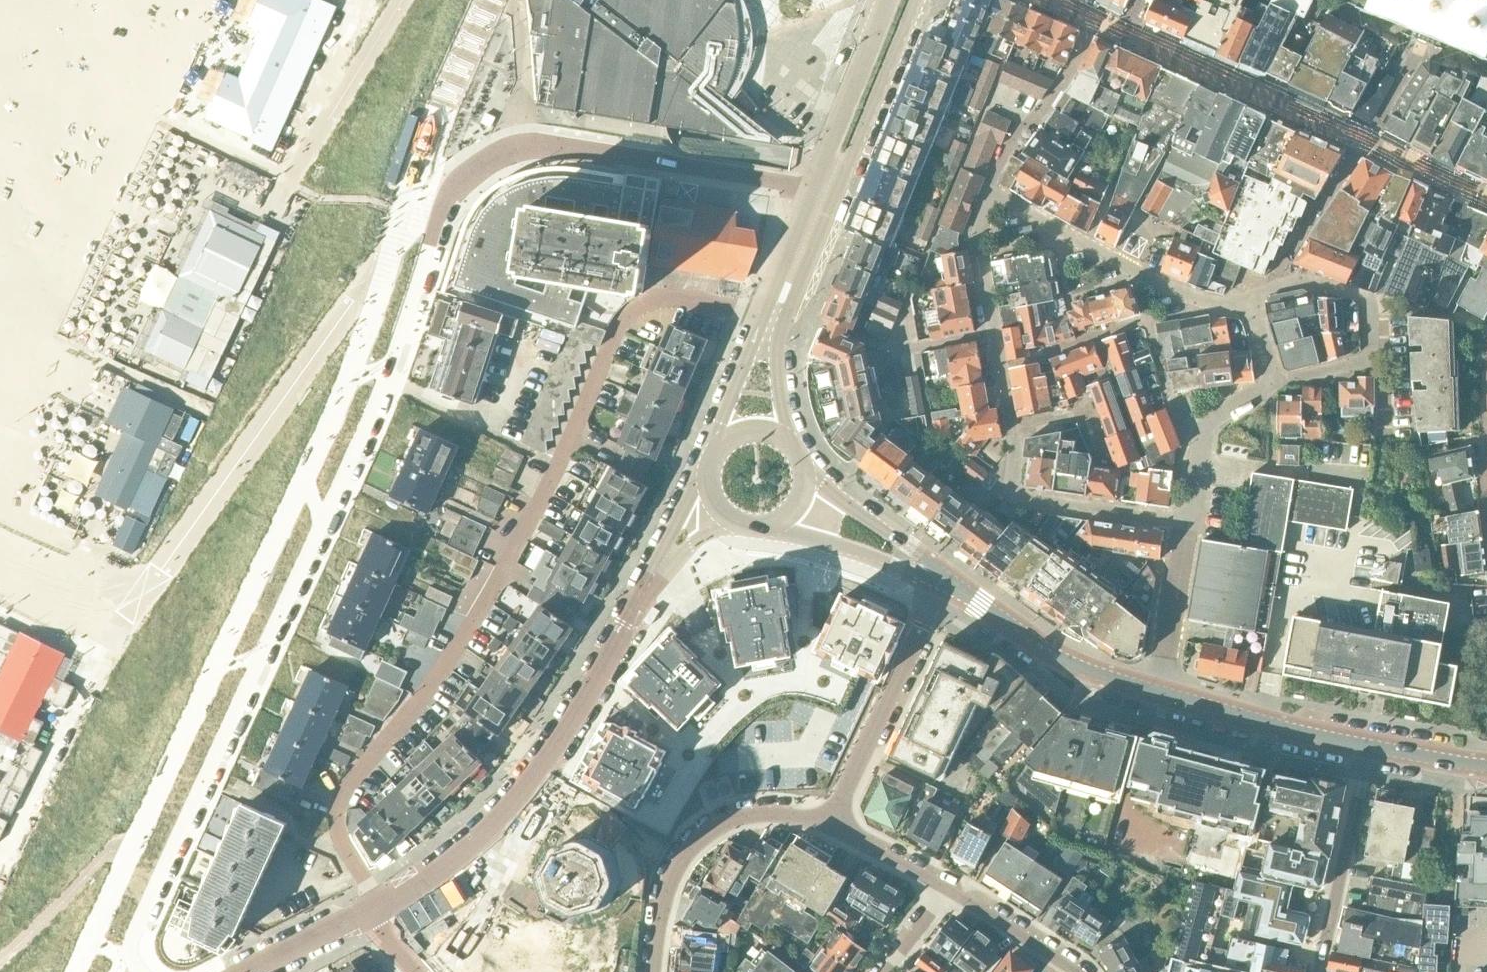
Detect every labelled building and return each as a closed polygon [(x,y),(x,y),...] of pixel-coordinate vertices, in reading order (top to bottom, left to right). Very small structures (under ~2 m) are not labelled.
[(255,0),(241,0),(235,14),(247,18),(255,0)] [(739,52),(740,44),(740,41),(740,36),(740,31),(740,27),(739,22),(739,17),(738,13),(736,4),(725,2),(727,0),(530,0),(531,1),(531,3),(531,5),(532,9),(533,12),(534,15),(533,33),(548,34),(539,105),(561,109),(578,117),(767,142),(789,146),(723,95),(728,89),(730,84),(731,80),(733,75),(735,71),(736,66),(737,61),(738,56),(739,52)] [(943,24),(951,30),(976,40),(977,37),(981,39),(985,30),(989,32),(989,31),(1002,0),(953,0),(943,24)] [(1029,8),(1011,0),(1002,0),(989,31),(1015,42),(1029,8)] [(1180,0),(1155,0),(1146,21),(1186,38),(1195,15),(1177,7),(1180,0)] [(1195,15),(1194,17),(1196,18),(1204,0),(1180,0),(1177,7),(1195,15)] [(1195,15),(1186,38),(1218,51),(1226,33),(1230,34),(1236,21),(1238,22),(1240,17),(1251,22),(1256,12),(1241,5),(1244,0),(1204,0),(1196,18),(1194,17),(1195,15)] [(1256,12),(1261,2),(1268,6),(1270,0),(1244,0),(1241,5),(1256,12)] [(1315,0),(1275,0),(1271,7),(1262,27),(1259,32),(1257,31),(1242,62),(1269,72),(1297,15),(1305,19),(1315,0)] [(1317,0),(1315,0),(1305,19),(1297,15),(1269,72),(1291,82),(1322,24),(1315,21),(1324,4),(1317,0)] [(1362,7),(1362,9),(1417,28),(1414,35),(1434,43),(1436,36),(1486,57),(1486,0),(1346,0),(1362,7)] [(1271,7),(1268,6),(1261,2),(1256,12),(1251,22),(1240,17),(1238,22),(1236,21),(1230,34),(1226,33),(1218,51),(1242,62),(1257,31),(1259,32),(1262,27),(1271,7)] [(1029,8),(1015,42),(1041,52),(1055,19),(1029,8)] [(1329,100),(1363,33),(1366,28),(1332,10),(1328,13),(1322,24),(1291,82),(1329,100)] [(1055,19),(1041,52),(1067,63),(1081,29),(1055,19)] [(929,31),(915,65),(959,82),(976,40),(951,30),(947,40),(929,31)] [(334,57),(288,31),(261,76),(308,103),(334,57)] [(1374,38),(1363,33),(1329,100),(1353,112),(1371,78),(1378,66),(1384,69),(1398,45),(1388,39),(1380,55),(1367,49),(1374,38)] [(1080,70),(1067,92),(1081,101),(1089,103),(1095,106),(1101,91),(1098,89),(1118,47),(1097,37),(1080,70)] [(1101,91),(1095,106),(1111,114),(1113,116),(1115,112),(1139,124),(1163,67),(1118,47),(1098,89),(1101,91)] [(989,59),(979,82),(991,87),(997,72),(1000,64),(994,61),(989,59)] [(1385,128),(1411,142),(1448,72),(1447,71),(1450,66),(1428,60),(1425,60),(1423,62),(1402,96),(1385,128)] [(1009,84),(1018,64),(1008,61),(1000,80),(1009,84)] [(1029,69),(1018,64),(1009,84),(1021,89),(1029,69)] [(799,94),(807,77),(781,65),(773,82),(799,94)] [(915,65),(902,97),(946,115),(955,92),(972,99),(970,105),(981,110),(988,94),(976,90),(959,83),(959,82),(915,65)] [(1448,72),(1411,142),(1435,155),(1477,74),(1450,66),(1447,71),(1448,72)] [(1202,85),(1163,67),(1139,124),(1125,163),(1133,166),(1157,113),(1152,111),(1156,102),(1168,107),(1165,114),(1159,126),(1150,146),(1166,152),(1174,135),(1177,136),(1190,108),(1193,101),(1202,85)] [(1021,89),(1031,94),(1040,74),(1029,69),(1021,89)] [(1055,80),(1040,74),(1031,94),(1043,98),(1055,80)] [(1435,155),(1457,166),(1486,109),(1486,108),(1473,101),(1482,75),(1477,74),(1435,155)] [(1482,75),(1473,101),(1486,108),(1486,77),(1482,75)] [(976,90),(988,94),(991,87),(979,82),(976,90)] [(1220,93),(1202,85),(1193,101),(1190,108),(1177,136),(1174,147),(1193,156),(1196,151),(1198,146),(1187,140),(1194,125),(1204,129),(1220,93)] [(1080,123),(1089,103),(1081,101),(1067,92),(1056,109),(1080,123)] [(1248,106),(1221,94),(1198,146),(1196,151),(1193,156),(1174,147),(1159,180),(1175,188),(1167,204),(1174,208),(1169,217),(1208,194),(1218,172),(1223,162),(1248,106)] [(902,97),(888,129),(932,147),(946,115),(902,97)] [(1125,163),(1123,168),(1137,174),(1150,146),(1159,126),(1165,114),(1168,107),(1156,102),(1152,111),(1157,113),(1133,166),(1125,163)] [(1091,105),(1089,103),(1080,123),(1080,124),(1101,134),(1103,128),(1111,114),(1095,106),(1091,105)] [(1243,182),(1246,175),(1243,171),(1269,116),(1248,106),(1223,162),(1218,172),(1243,182)] [(1071,139),(1074,134),(1075,132),(1080,124),(1080,123),(1056,109),(1046,125),(1060,134),(1071,139)] [(1457,166),(1458,167),(1486,180),(1486,109),(1457,166)] [(988,111),(979,134),(990,139),(1000,116),(988,111)] [(990,139),(998,142),(1002,143),(1011,120),(1000,116),(990,139)] [(1272,117),(1249,168),(1264,175),(1275,179),(1299,130),(1272,117)] [(963,122),(960,129),(970,134),(973,126),(963,122)] [(1044,128),(1025,152),(1030,156),(1051,168),(1070,179),(1084,154),(1090,145),(1092,147),(1098,138),(1101,134),(1080,124),(1075,132),(1074,134),(1078,136),(1072,146),(1044,128)] [(1120,137),(1103,128),(1101,134),(1098,138),(1115,147),(1120,137)] [(888,129),(875,162),(919,180),(932,147),(888,129)] [(1306,193),(1316,198),(1318,199),(1345,151),(1299,130),(1275,179),(1272,185),(1271,187),(1282,193),(1287,183),(1295,187),(1293,192),(1304,198),(1306,193)] [(998,142),(990,139),(979,134),(974,145),(993,153),(998,142)] [(950,155),(961,159),(968,144),(956,139),(950,155)] [(993,153),(974,145),(969,157),(989,165),(993,153)] [(1137,174),(1123,168),(1115,193),(1138,204),(1166,152),(1150,146),(1137,174)] [(955,175),(961,159),(950,155),(943,170),(955,175)] [(1015,184),(1027,192),(1031,185),(1038,190),(1051,168),(1030,156),(1026,163),(1014,155),(1005,170),(1000,182),(1012,189),(1015,184)] [(989,165),(969,157),(964,169),(984,177),(989,165)] [(1365,158),(1344,189),(1362,201),(1360,205),(1372,210),(1367,218),(1379,223),(1383,216),(1378,213),(1383,202),(1382,201),(1396,175),(1365,158)] [(875,162),(862,195),(906,213),(919,180),(875,162)] [(1031,185),(1027,192),(1025,197),(1041,207),(1048,195),(1063,203),(1072,188),(1075,182),(1070,179),(1051,168),(1038,190),(1031,185)] [(1072,188),(1102,202),(1110,185),(1093,176),(1092,179),(1082,174),(1083,172),(1077,168),(1070,179),(1075,182),(1072,188)] [(940,230),(959,238),(961,232),(984,177),(964,169),(940,230)] [(1218,172),(1208,194),(1212,202),(1214,203),(1230,211),(1243,182),(1218,172)] [(1395,221),(1412,181),(1397,174),(1396,175),(1382,201),(1383,202),(1378,213),(1383,216),(1395,221)] [(468,229),(447,293),(601,343),(603,338),(604,335),(608,327),(608,325),(610,321),(611,319),(613,316),(614,314),(615,312),(617,311),(618,309),(620,307),(622,304),(624,302),(626,300),(629,298),(630,297),(631,296),(634,294),(636,292),(641,290),(643,290),(661,180),(627,175),(626,183),(596,178),(575,176),(566,175),(558,175),(550,175),(541,177),(532,178),(514,185),(498,194),(480,209),(468,229)] [(1267,275),(1316,198),(1306,193),(1304,198),(1293,192),(1295,187),(1287,183),(1282,193),(1271,187),(1272,185),(1246,175),(1243,182),(1230,211),(1225,221),(1216,244),(1213,252),(1221,255),(1241,264),(1267,275)] [(1142,208),(1166,222),(1169,217),(1174,208),(1167,204),(1175,188),(1159,180),(1142,208)] [(1408,236),(1430,189),(1413,181),(1412,181),(1395,221),(1383,216),(1379,223),(1363,255),(1362,254),(1357,262),(1384,270),(1389,260),(1383,257),(1397,229),(1405,233),(1401,241),(1406,243),(1409,236),(1408,236)] [(1088,232),(1102,202),(1072,188),(1063,203),(1056,215),(1088,232)] [(1363,255),(1379,223),(1367,218),(1372,210),(1360,205),(1362,201),(1344,189),(1312,236),(1337,245),(1362,254),(1363,255)] [(1399,259),(1384,294),(1404,296),(1429,306),(1431,300),(1447,308),(1470,266),(1476,270),(1480,264),(1486,253),(1482,251),(1483,249),(1455,237),(1441,231),(1456,200),(1430,189),(1408,236),(1409,236),(1399,259)] [(1138,204),(1115,193),(1111,204),(1132,215),(1138,204)] [(1212,202),(1208,194),(1169,217),(1166,222),(1180,227),(1181,228),(1214,203),(1212,202)] [(892,245),(906,213),(862,195),(848,228),(859,232),(888,244),(892,245)] [(663,198),(652,264),(676,267),(725,276),(733,257),(737,230),(736,210),(729,209),(663,198)] [(1441,231),(1455,237),(1470,205),(1456,200),(1441,231)] [(923,220),(935,225),(941,209),(930,204),(923,220)] [(1132,215),(1111,204),(1108,212),(1096,236),(1116,246),(1132,215)] [(1470,205),(1455,237),(1483,249),(1478,246),(1482,237),(1486,239),(1486,213),(1470,205)] [(252,265),(209,247),(163,350),(192,363),(197,351),(227,364),(292,217),(276,210),(252,265)] [(1199,223),(1194,234),(1216,244),(1225,221),(1220,218),(1218,222),(1214,230),(1199,223)] [(929,240),(935,225),(923,220),(917,236),(929,240)] [(1181,228),(1180,227),(1162,272),(1187,282),(1199,253),(1201,247),(1186,241),(1189,231),(1181,228)] [(959,238),(940,230),(932,250),(944,255),(961,251),(959,238)] [(888,244),(859,232),(848,260),(877,272),(888,244)] [(1295,262),(1321,272),(1337,245),(1312,236),(1295,262)] [(1483,249),(1482,251),(1486,253),(1480,264),(1484,267),(1482,271),(1485,272),(1486,271),(1486,239),(1482,237),(1478,246),(1483,249)] [(1321,272),(1347,281),(1357,262),(1362,254),(1337,245),(1321,272)] [(937,280),(938,288),(966,283),(966,284),(975,282),(969,250),(961,251),(944,255),(948,278),(937,280)] [(1224,294),(1228,286),(1211,280),(1215,268),(1219,260),(1199,253),(1187,282),(1206,289),(1224,294)] [(1031,255),(1015,257),(1007,259),(1011,283),(1021,281),(1036,278),(1037,279),(1037,281),(1053,277),(1050,259),(1045,256),(1032,258),(1031,255)] [(1221,255),(1219,260),(1215,268),(1236,276),(1241,264),(1221,255)] [(997,286),(1011,283),(1007,259),(992,261),(997,286)] [(877,272),(848,260),(836,288),(866,300),(877,272)] [(1384,270),(1357,262),(1347,281),(1370,289),(1376,291),(1384,270)] [(1211,280),(1228,286),(1232,288),(1236,276),(1215,268),(1211,280)] [(1482,271),(1478,278),(1473,276),(1459,302),(1470,308),(1469,308),(1486,317),(1486,315),(1486,271),(1485,272),(1482,271)] [(1036,278),(1021,281),(1022,290),(1013,292),(1015,304),(1018,304),(1019,307),(1046,303),(1046,301),(1061,299),(1058,279),(1053,277),(1037,281),(1037,279),(1036,278)] [(935,278),(924,280),(926,289),(936,287),(935,278)] [(938,309),(940,309),(940,308),(971,302),(970,301),(969,301),(966,284),(966,283),(938,288),(934,289),(938,309)] [(854,328),(866,300),(836,288),(825,316),(832,319),(849,326),(854,328)] [(1114,292),(1122,319),(1141,313),(1135,290),(1130,288),(1114,292)] [(1015,304),(1013,292),(1008,294),(1010,303),(1000,304),(1004,329),(1022,326),(1019,307),(1018,304),(1015,304)] [(1097,325),(1122,319),(1114,292),(1090,299),(1096,322),(1097,325)] [(1296,307),(1297,313),(1301,313),(1302,317),(1316,314),(1314,294),(1285,300),(1287,309),(1296,307)] [(1342,298),(1318,297),(1322,331),(1343,331),(1342,298)] [(1069,313),(1075,331),(1086,328),(1085,325),(1096,322),(1090,299),(1077,302),(1075,306),(1076,311),(1069,313)] [(1287,309),(1285,300),(1267,303),(1273,323),(1298,318),(1297,313),(1296,307),(1287,309)] [(976,330),(971,302),(940,308),(940,309),(942,324),(930,326),(932,338),(976,330)] [(504,323),(455,307),(442,303),(432,333),(445,338),(455,341),(438,391),(476,404),(498,336),(499,336),(504,323)] [(1045,329),(1049,328),(1048,322),(1046,303),(1019,307),(1022,326),(1024,335),(1045,331),(1045,329)] [(892,328),(899,313),(876,304),(870,319),(892,328)] [(1048,322),(1049,328),(1045,329),(1045,331),(1024,335),(1026,348),(1077,338),(1075,331),(1069,313),(1064,315),(1065,318),(1058,320),(1048,322)] [(1214,333),(1211,321),(1210,314),(1180,320),(1187,356),(1199,355),(1218,352),(1214,333)] [(1421,344),(1421,351),(1424,351),(1424,356),(1451,355),(1449,319),(1411,316),(1412,345),(1421,344)] [(1235,382),(1255,379),(1251,351),(1233,352),(1226,318),(1211,321),(1214,333),(1218,352),(1231,349),(1231,352),(1235,382)] [(1279,345),(1298,339),(1298,340),(1303,338),(1298,318),(1273,323),(1279,345)] [(842,358),(868,353),(866,344),(848,337),(846,335),(847,331),(849,326),(832,319),(830,324),(828,328),(825,327),(815,352),(840,362),(842,358)] [(1187,356),(1180,320),(1158,325),(1161,342),(1162,342),(1166,359),(1187,356)] [(662,347),(698,363),(709,339),(673,323),(662,347)] [(1026,348),(1024,335),(1022,326),(1004,329),(1010,359),(1027,357),(1026,348)] [(1103,340),(1104,341),(1112,363),(1116,374),(1138,366),(1154,360),(1151,348),(1133,355),(1125,332),(1103,340)] [(1323,333),(1329,360),(1347,354),(1342,332),(1323,333)] [(568,335),(556,362),(578,360),(586,359),(584,344),(591,347),(593,343),(572,336),(568,335)] [(1313,336),(1303,338),(1298,340),(1298,339),(1279,345),(1286,368),(1290,370),(1321,362),(1313,336)] [(1051,359),(1055,371),(1058,380),(1060,379),(1072,374),(1080,372),(1082,376),(1112,363),(1104,341),(1095,344),(1094,343),(1051,359)] [(954,389),(961,388),(960,387),(986,382),(986,381),(984,381),(981,368),(983,367),(978,342),(936,350),(940,375),(951,373),(954,389)] [(698,363),(662,347),(652,371),(688,387),(698,363)] [(1200,365),(1203,386),(1213,384),(1235,382),(1231,355),(1231,352),(1231,349),(1218,352),(1199,355),(1200,365)] [(1424,356),(1424,351),(1421,351),(1412,351),(1413,380),(1423,379),(1452,378),(1453,378),(1458,377),(1457,359),(1451,359),(1451,355),(1424,356)] [(842,358),(840,362),(852,416),(836,437),(857,454),(859,452),(867,457),(883,435),(887,429),(880,423),(881,423),(883,422),(878,397),(882,396),(876,366),(871,367),(868,353),(842,358)] [(1174,390),(1203,386),(1200,365),(1199,355),(1187,356),(1166,359),(1164,359),(1171,379),(1173,379),(1174,390)] [(580,372),(578,360),(556,362),(550,375),(573,373),(580,372)] [(908,389),(905,376),(902,363),(890,365),(894,391),(908,389)] [(1058,380),(1055,371),(1042,373),(1041,365),(1016,369),(1013,375),(1016,394),(1062,383),(1060,379),(1058,380)] [(1110,377),(1117,395),(1123,393),(1125,399),(1146,391),(1144,384),(1138,366),(1116,374),(1110,377)] [(688,387),(652,371),(641,396),(678,411),(688,387)] [(575,385),(573,373),(550,375),(543,391),(568,386),(575,385)] [(905,376),(908,389),(913,416),(926,414),(919,374),(905,376)] [(1374,376),(1361,376),(1361,382),(1342,382),(1343,404),(1374,404),(1374,376)] [(1117,396),(1117,395),(1110,377),(1091,384),(1110,435),(1129,429),(1117,396)] [(1452,378),(1423,379),(1424,384),(1429,384),(1428,389),(1415,389),(1418,409),(1454,404),(1453,378),(1452,378)] [(960,387),(961,388),(964,409),(957,410),(957,408),(948,410),(949,419),(968,415),(991,410),(986,382),(960,387)] [(1071,406),(1069,402),(1062,383),(1016,394),(1020,415),(1071,406)] [(568,386),(543,391),(538,403),(562,399),(569,398),(568,386)] [(1307,422),(1308,433),(1308,439),(1323,439),(1323,386),(1304,387),(1304,395),(1304,423),(1307,422)] [(630,414),(638,391),(626,388),(619,411),(630,414)] [(187,414),(141,390),(119,432),(136,441),(106,499),(150,522),(183,459),(167,451),(187,414)] [(1136,422),(1141,437),(1155,432),(1147,415),(1155,412),(1146,391),(1125,399),(1134,422),(1136,422)] [(1279,433),(1308,433),(1307,422),(1304,423),(1304,395),(1279,395),(1279,433)] [(641,396),(631,419),(667,435),(678,411),(641,396)] [(562,399),(538,403),(532,417),(557,412),(564,411),(562,399)] [(1429,446),(1449,441),(1447,431),(1455,431),(1454,404),(1418,409),(1421,437),(1423,448),(1424,448),(1424,447),(1429,446)] [(1167,407),(1155,412),(1147,415),(1155,432),(1163,453),(1177,447),(1182,445),(1167,407)] [(999,408),(991,410),(968,415),(971,427),(960,442),(977,454),(989,437),(1003,434),(999,408)] [(932,412),(934,422),(948,419),(946,409),(932,412)] [(557,412),(532,417),(527,430),(551,425),(558,423),(557,412)] [(923,415),(896,419),(924,441),(927,437),(923,415)] [(624,458),(647,470),(653,457),(657,459),(667,435),(631,419),(621,443),(629,447),(624,458)] [(952,434),(949,419),(948,419),(934,422),(935,428),(943,433),(952,434)] [(551,425),(527,430),(522,440),(546,437),(553,436),(551,425)] [(409,462),(445,478),(449,469),(450,469),(455,461),(453,460),(460,446),(423,429),(409,462)] [(1155,432),(1141,437),(1152,467),(1173,470),(1177,447),(1163,453),(1155,432)] [(1028,439),(1026,455),(1043,458),(1059,460),(1060,451),(1061,440),(1063,433),(1028,439)] [(883,435),(867,457),(862,463),(893,487),(912,461),(915,458),(883,435)] [(546,437),(522,440),(522,441),(541,451),(547,449),(546,437)] [(1078,443),(1061,440),(1060,451),(1059,460),(1054,490),(1086,495),(1092,458),(1091,455),(1076,452),(1078,443)] [(1450,451),(1449,441),(1429,446),(1431,470),(1442,468),(1444,485),(1461,481),(1476,477),(1471,445),(1450,451)] [(1280,444),(1280,464),(1306,463),(1306,443),(1280,444)] [(506,446),(502,455),(521,464),(525,454),(506,446)] [(521,464),(502,455),(498,465),(516,473),(521,464)] [(1043,458),(1026,455),(1026,456),(1031,457),(1026,486),(1054,490),(1059,460),(1043,458)] [(642,482),(647,470),(624,458),(619,469),(614,467),(604,462),(592,485),(601,490),(636,509),(649,486),(642,482)] [(1123,469),(1118,469),(1099,465),(1093,460),(1092,458),(1086,495),(1118,499),(1123,469)] [(982,485),(991,473),(972,459),(964,471),(982,485)] [(926,471),(912,461),(893,487),(894,488),(896,486),(907,494),(905,496),(914,503),(934,477),(933,476),(932,477),(925,472),(926,471)] [(438,493),(445,478),(409,462),(393,496),(429,512),(434,501),(435,501),(440,493),(438,493)] [(516,473),(498,465),(493,474),(512,483),(516,473)] [(1175,471),(1173,470),(1150,467),(1149,473),(1133,471),(1131,486),(1140,486),(1138,502),(1169,506),(1175,471)] [(1282,551),(1282,553),(1283,553),(1288,521),(1347,531),(1354,489),(1254,473),(1242,545),(1282,551)] [(947,486),(934,477),(914,503),(915,503),(916,501),(928,510),(926,512),(934,518),(954,491),(952,492),(946,488),(947,486)] [(1467,507),(1461,481),(1444,485),(1450,511),(1467,507)] [(483,496),(502,505),(507,494),(488,485),(483,496)] [(601,490),(592,485),(585,498),(594,503),(589,513),(623,531),(636,509),(601,490)] [(954,534),(956,536),(957,534),(956,533),(976,507),(977,508),(978,507),(975,505),(973,508),(966,503),(967,501),(954,491),(934,518),(936,519),(937,517),(948,525),(946,527),(955,533),(954,534)] [(497,515),(502,505),(483,496),(478,507),(497,515)] [(1004,514),(1013,522),(1021,512),(1011,504),(1004,514)] [(563,528),(567,530),(576,535),(611,554),(623,531),(589,513),(576,505),(563,528)] [(984,513),(985,511),(981,509),(978,507),(977,508),(976,507),(956,533),(957,534),(956,536),(960,538),(963,540),(964,539),(965,540),(985,513),(984,513)] [(448,508),(444,518),(451,521),(456,511),(448,508)] [(1448,530),(1451,543),(1483,538),(1480,512),(1479,510),(1448,515),(1440,517),(1440,513),(1432,515),(1434,532),(1448,530)] [(987,513),(985,511),(984,513),(985,513),(965,540),(964,539),(963,540),(965,542),(961,547),(962,548),(963,546),(974,554),(972,556),(981,562),(1009,529),(997,521),(996,523),(985,514),(987,513)] [(1032,518),(1040,524),(1047,514),(1035,512),(1032,518)] [(1051,514),(1038,531),(1050,540),(1057,531),(1066,538),(1083,519),(1051,514)] [(462,515),(449,544),(462,550),(474,555),(487,526),(462,515)] [(567,530),(563,528),(545,518),(539,528),(561,540),(567,530)] [(1002,577),(1037,535),(1016,520),(1009,529),(981,562),(983,563),(984,567),(990,571),(993,571),(1002,577)] [(1117,538),(1120,524),(1089,520),(1077,535),(1071,543),(1079,549),(1084,542),(1092,549),(1094,549),(1105,550),(1106,537),(1117,538)] [(1143,527),(1120,524),(1117,538),(1106,537),(1105,550),(1115,552),(1138,555),(1143,527)] [(1143,527),(1138,555),(1160,558),(1164,534),(1162,530),(1143,527)] [(361,566),(397,582),(402,572),(403,572),(407,563),(406,563),(412,549),(376,533),(361,566)] [(563,558),(598,577),(611,554),(576,535),(563,558)] [(1021,591),(1023,592),(1058,550),(1057,550),(1037,535),(1002,577),(1011,583),(1011,587),(1017,591),(1021,591)] [(1282,551),(1242,545),(1204,538),(1196,582),(1190,619),(1220,624),(1269,632),(1282,553),(1282,551)] [(1483,538),(1451,543),(1452,543),(1458,542),(1462,574),(1486,571),(1486,570),(1483,538)] [(724,543),(727,579),(743,577),(742,566),(773,563),(771,539),(724,543)] [(462,550),(449,544),(442,541),(437,550),(457,560),(453,569),(472,579),(481,559),(474,555),(462,550)] [(1458,583),(1452,543),(1451,543),(1440,545),(1444,569),(1443,570),(1444,583),(1458,583)] [(1060,545),(1057,550),(1058,550),(1023,592),(1031,598),(1032,601),(1038,606),(1042,605),(1043,607),(1082,560),(1060,545)] [(1417,569),(1431,567),(1428,548),(1415,551),(1417,569)] [(585,600),(598,577),(563,558),(551,581),(549,580),(542,590),(574,610),(582,598),(585,600)] [(1056,616),(1064,622),(1103,575),(1082,560),(1043,607),(1045,608),(1046,612),(1052,616),(1056,616)] [(1123,571),(1134,579),(1142,569),(1130,560),(1123,571)] [(1391,561),(1387,581),(1399,583),(1403,563),(1391,561)] [(1124,604),(1130,609),(1136,614),(1143,603),(1151,609),(1157,574),(1149,564),(1143,572),(1134,583),(1127,593),(1131,595),(1124,604)] [(391,596),(397,582),(361,566),(346,599),(382,615),(386,605),(388,605),(392,597),(391,596)] [(1103,575),(1064,622),(1073,628),(1074,632),(1080,636),(1084,636),(1085,637),(1124,590),(1103,575)] [(793,655),(788,631),(800,629),(801,617),(802,592),(803,591),(796,582),(771,583),(734,589),(711,598),(708,609),(709,610),(716,624),(722,637),(723,637),(723,636),(731,634),(732,640),(736,639),(741,665),(756,662),(778,658),(793,655)] [(430,585),(426,595),(447,605),(452,595),(430,585)] [(567,622),(574,610),(542,590),(536,601),(542,605),(527,626),(560,649),(575,627),(567,622)] [(1102,644),(1106,646),(1120,629),(1116,626),(1130,609),(1124,604),(1131,595),(1127,593),(1124,590),(1085,637),(1100,647),(1102,644)] [(1295,615),(1284,675),(1295,676),(1294,680),(1311,684),(1312,679),(1332,683),(1331,687),(1351,691),(1352,686),(1406,697),(1405,701),(1421,705),(1422,700),(1451,705),(1459,665),(1440,661),(1451,603),(1383,590),(1376,630),(1295,615)] [(837,660),(848,665),(861,671),(878,679),(878,678),(878,677),(880,678),(888,662),(889,662),(890,663),(900,641),(898,640),(906,624),(904,623),(905,621),(889,614),(864,602),(848,594),(847,596),(845,595),(837,611),(836,611),(826,631),(825,632),(827,633),(820,649),(821,650),(821,651),(820,652),(837,660)] [(447,605),(426,595),(419,609),(441,619),(447,605)] [(375,629),(382,615),(346,599),(330,632),(366,649),(371,638),(372,639),(377,630),(375,629)] [(1120,629),(1106,646),(1120,655),(1133,659),(1144,653),(1151,609),(1143,603),(1136,614),(1130,609),(1116,626),(1120,629)] [(514,631),(521,622),(512,616),(506,625),(514,631)] [(410,628),(429,636),(434,627),(414,618),(410,628)] [(584,759),(575,776),(594,787),(595,787),(606,793),(608,790),(616,795),(638,807),(644,796),(645,797),(664,762),(663,761),(668,750),(638,734),(640,731),(647,735),(661,714),(665,711),(682,727),(723,683),(698,658),(700,656),(694,650),(700,643),(695,635),(690,627),(680,624),(663,642),(660,639),(634,666),(638,669),(627,680),(623,688),(624,689),(615,706),(614,705),(600,732),(590,748),(584,759)] [(1267,642),(1269,632),(1220,624),(1216,646),(1205,643),(1200,669),(1245,678),(1247,666),(1262,669),(1267,642)] [(513,647),(545,670),(560,649),(527,626),(513,647)] [(424,647),(429,636),(410,628),(405,639),(424,647)] [(356,655),(359,647),(334,636),(331,644),(356,655)] [(496,637),(489,647),(496,651),(503,641),(496,637)] [(996,715),(1028,679),(1001,654),(993,663),(943,639),(889,754),(926,771),(938,777),(975,700),(988,706),(990,703),(998,711),(995,714),(996,715)] [(15,646),(6,667),(26,676),(0,730),(0,767),(30,781),(80,676),(15,646)] [(530,691),(545,670),(513,647),(498,668),(530,691)] [(377,677),(401,686),(408,671),(383,659),(375,675),(377,677)] [(470,683),(514,713),(530,691),(498,668),(483,690),(471,682),(470,683)] [(298,703),(334,719),(339,709),(340,710),(344,701),(343,700),(349,686),(313,669),(298,703)] [(978,771),(984,763),(993,754),(1013,730),(1050,690),(1032,674),(1028,679),(996,715),(1006,724),(992,739),(992,738),(978,753),(969,745),(960,755),(978,771)] [(402,687),(401,686),(377,677),(373,686),(400,699),(404,688),(402,687)] [(500,734),(514,713),(470,683),(455,704),(466,712),(459,719),(487,744),(497,732),(500,734)] [(400,699),(373,686),(362,709),(384,718),(400,699)] [(1068,706),(1050,690),(1013,730),(993,754),(1003,764),(1024,740),(1031,746),(1068,706)] [(328,733),(334,719),(298,703),(283,735),(319,752),(323,742),(325,743),(329,734),(328,733)] [(346,725),(347,725),(368,735),(370,736),(375,724),(350,713),(346,725)] [(437,751),(464,780),(484,762),(477,755),(487,744),(459,719),(450,730),(455,734),(437,751)] [(1092,722),(1080,719),(1076,734),(1061,729),(1018,779),(1057,813),(1066,777),(1121,792),(1137,735),(1135,735),(1092,723),(1092,722)] [(368,735),(347,725),(341,739),(361,748),(368,735)] [(1160,807),(1251,833),(1259,801),(1253,800),(1262,767),(1182,746),(1184,741),(1180,736),(1159,730),(1155,732),(1154,739),(1145,736),(1132,787),(1136,788),(1134,795),(1162,802),(1160,807)] [(313,766),(319,752),(283,735),(267,769),(262,767),(254,785),(296,804),(305,786),(303,786),(308,775),(310,775),(314,767),(313,766)] [(348,765),(352,755),(333,747),(329,756),(348,765)] [(464,780),(437,751),(418,769),(446,798),(464,780)] [(1277,825),(1274,839),(1333,852),(1347,785),(1315,778),(1316,773),(1275,765),(1267,807),(1263,821),(1277,825)] [(426,816),(446,798),(418,769),(399,787),(426,816)] [(906,805),(916,786),(888,772),(869,813),(871,814),(872,817),(878,819),(881,818),(896,826),(902,815),(905,817),(909,807),(906,805)] [(916,803),(923,807),(910,833),(939,847),(955,813),(931,802),(938,788),(927,782),(916,803)] [(1005,786),(997,796),(1010,807),(1018,797),(1005,786)] [(381,805),(407,834),(426,816),(399,787),(381,805)] [(1388,858),(1400,804),(1394,803),(1396,793),(1380,790),(1377,800),(1367,798),(1362,823),(1373,825),(1367,853),(1388,858)] [(1400,880),(1427,886),(1431,855),(1420,853),(1420,851),(1408,848),(1411,836),(1433,840),(1435,827),(1413,823),(1418,796),(1402,793),(1400,804),(1388,858),(1404,861),(1400,880)] [(222,946),(234,932),(238,933),(289,823),(246,804),(195,914),(199,916),(196,934),(222,946)] [(389,852),(407,834),(381,805),(369,815),(362,808),(349,809),(348,810),(348,814),(348,817),(348,818),(348,822),(348,825),(349,828),(350,833),(355,832),(372,862),(377,863),(389,852)] [(1014,808),(1001,832),(1021,843),(1032,823),(1014,808)] [(1465,810),(1464,843),(1462,843),(1462,842),(1461,842),(1461,850),(1460,850),(1456,896),(1486,897),(1486,810),(1465,810)] [(966,861),(976,866),(992,833),(969,821),(953,854),(954,855),(956,858),(962,861),(966,861)] [(834,856),(799,836),(793,846),(785,843),(761,884),(747,907),(738,922),(742,925),(749,929),(753,922),(765,928),(768,923),(774,927),(777,922),(810,942),(819,926),(823,920),(806,910),(809,903),(825,913),(848,877),(828,865),(834,856)] [(726,897),(736,903),(750,878),(761,884),(785,843),(775,837),(771,838),(768,842),(767,841),(764,846),(759,843),(753,852),(726,897)] [(1259,838),(1256,855),(1269,858),(1266,871),(1286,876),(1321,884),(1322,881),(1328,855),(1332,855),(1333,852),(1274,839),(1273,839),(1273,841),(1259,838)] [(709,867),(699,885),(724,900),(726,897),(753,852),(739,843),(734,840),(724,842),(718,853),(721,856),(713,870),(709,867)] [(1003,886),(1014,893),(1035,859),(1008,841),(987,872),(1003,881),(1003,886)] [(603,899),(614,879),(608,856),(588,845),(564,851),(553,872),(559,895),(580,906),(603,899)] [(1080,859),(1066,850),(1062,858),(1076,866),(1080,859)] [(1035,859),(1014,893),(1023,899),(1028,898),(1044,908),(1064,878),(1035,859)] [(867,912),(884,882),(863,869),(847,896),(856,900),(854,904),(867,912)] [(1239,869),(1234,890),(1236,891),(1235,895),(1241,896),(1240,897),(1259,902),(1260,900),(1266,902),(1263,915),(1260,928),(1259,929),(1259,930),(1259,932),(1304,942),(1310,915),(1308,914),(1308,913),(1285,907),(1290,882),(1239,869)] [(1054,916),(1074,929),(1090,905),(1091,905),(1099,893),(1087,885),(1084,890),(1078,886),(1075,878),(1070,875),(1060,891),(1068,895),(1054,916)] [(1373,875),(1366,910),(1380,912),(1426,920),(1428,903),(1425,903),(1427,886),(1400,880),(1373,875)] [(1206,931),(1216,933),(1222,913),(1235,917),(1240,897),(1241,896),(1235,895),(1236,891),(1234,890),(1228,888),(1194,878),(1183,917),(1208,924),(1206,931)] [(906,895),(884,882),(867,912),(888,925),(900,905),(903,906),(906,900),(904,899),(906,895)] [(724,900),(699,885),(698,886),(695,887),(691,893),(691,897),(695,899),(690,907),(692,907),(686,917),(695,923),(698,919),(707,925),(720,926),(719,930),(738,933),(742,925),(738,922),(728,916),(736,903),(726,897),(724,900)] [(1263,915),(1266,902),(1260,900),(1259,902),(1240,897),(1235,917),(1245,920),(1243,926),(1259,930),(1259,929),(1260,928),(1263,915)] [(1114,923),(1121,927),(1148,901),(1145,904),(1130,916),(1122,911),(1114,923)] [(826,914),(841,924),(849,930),(857,919),(833,903),(826,914)] [(1438,971),(1437,971),(1439,954),(1435,953),(1436,941),(1449,942),(1451,905),(1428,903),(1426,920),(1421,967),(1420,971),(1438,971)] [(1090,905),(1074,929),(1096,943),(1111,918),(1091,905),(1090,905)] [(1380,912),(1366,910),(1350,906),(1340,951),(1363,956),(1392,961),(1421,967),(1426,920),(1423,919),(1384,913),(1380,912)] [(823,948),(853,970),(868,951),(838,928),(841,924),(826,914),(823,920),(819,926),(831,936),(823,948)] [(1213,945),(1216,933),(1206,931),(1208,924),(1183,917),(1172,957),(1196,963),(1197,960),(1225,966),(1232,935),(1224,939),(1221,947),(1213,945)] [(952,919),(933,944),(931,948),(938,953),(941,950),(952,958),(974,930),(959,918),(952,919)] [(547,943),(503,920),(483,958),(487,960),(481,971),(517,971),(529,948),(541,954),(547,943)] [(852,933),(864,940),(872,944),(877,937),(868,932),(870,930),(858,923),(852,933)] [(678,949),(677,964),(719,970),(721,953),(718,953),(718,950),(729,951),(730,943),(736,944),(738,933),(719,930),(718,938),(685,933),(683,950),(678,949)] [(971,971),(983,971),(1000,950),(989,943),(991,940),(979,931),(956,961),(971,971)] [(1232,935),(1225,966),(1248,971),(1255,940),(1232,935)] [(1112,971),(1138,958),(1126,936),(1101,950),(1112,971)] [(1248,971),(1252,971),(1307,971),(1307,970),(1308,964),(1289,959),(1291,949),(1269,944),(1255,940),(1248,971)] [(764,945),(753,959),(749,956),(738,969),(741,971),(799,971),(764,945)] [(853,970),(823,948),(818,955),(807,946),(798,961),(807,968),(810,964),(821,971),(852,971),(853,970)] [(1340,951),(1335,950),(1331,970),(1342,971),(1360,971),(1363,956),(1340,951)] [(927,971),(947,971),(950,969),(954,963),(948,959),(944,966),(925,951),(916,963),(927,971)] [(1034,968),(1014,953),(999,971),(1031,971),(1034,968)] [(387,969),(385,966),(372,954),(344,971),(382,971),(387,969)] [(1363,956),(1360,971),(1390,971),(1392,961),(1363,956)] [(1168,971),(1252,971),(1248,971),(1225,966),(1197,960),(1196,963),(1172,957),(1170,963),(1170,966),(1168,971)] [(1138,958),(1112,971),(1113,971),(1146,971),(1138,958)] [(1421,967),(1392,961),(1390,971),(1420,971),(1421,967)] [(677,964),(676,971),(719,971),(719,970),(677,964)]
